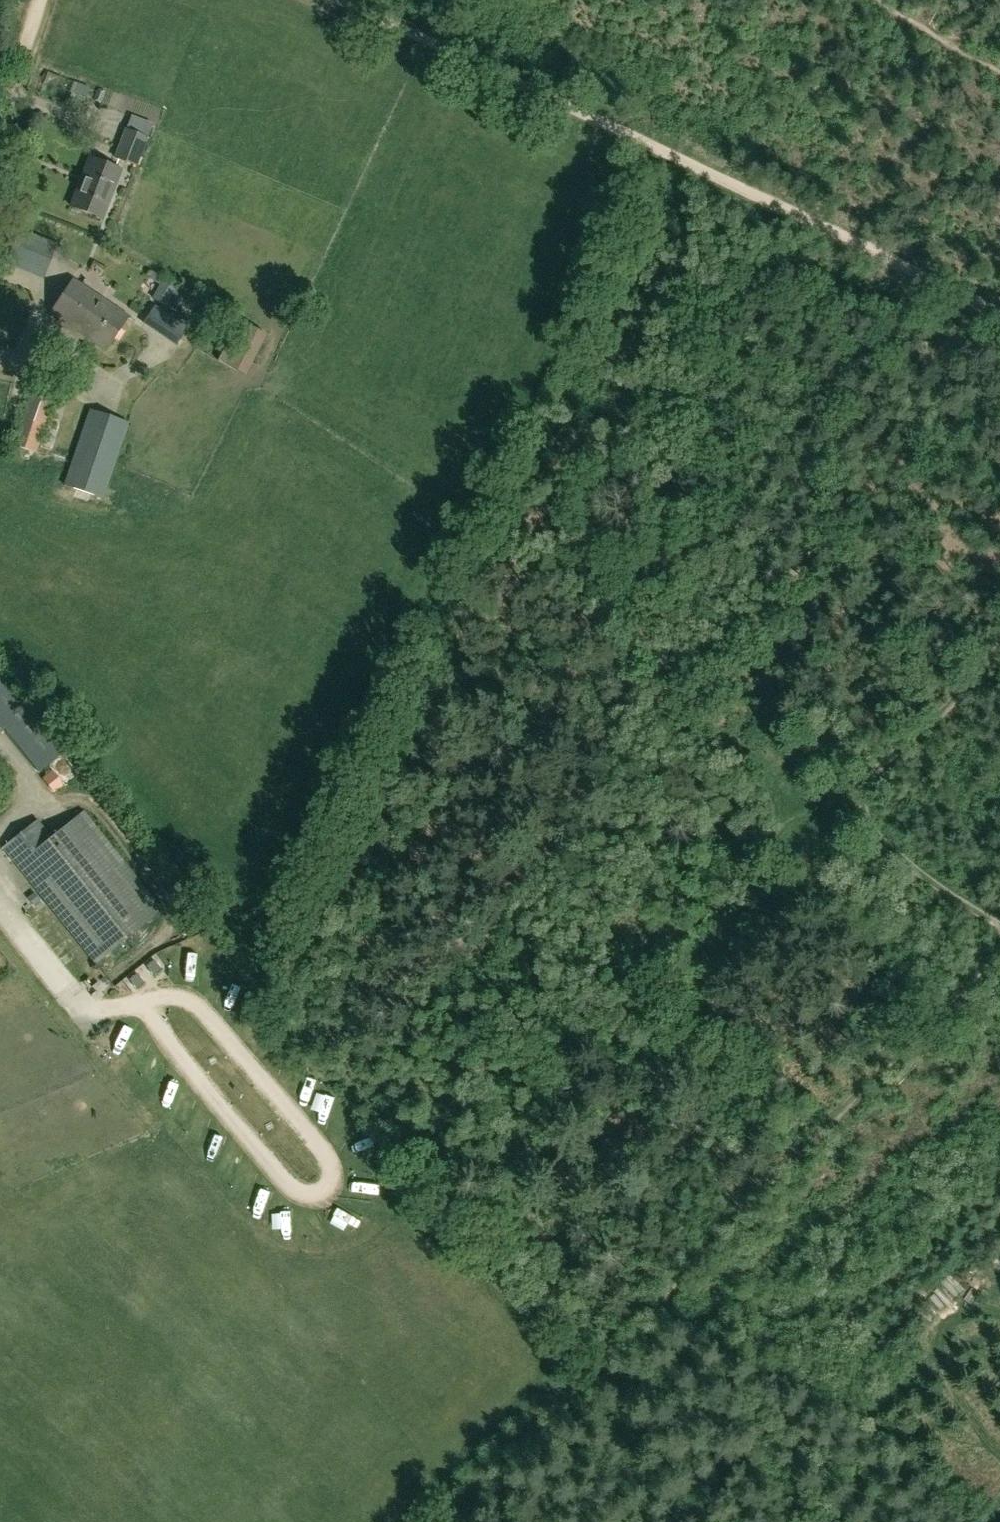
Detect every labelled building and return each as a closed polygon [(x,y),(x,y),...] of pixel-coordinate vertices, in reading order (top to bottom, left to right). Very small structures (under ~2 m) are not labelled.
[(135,166),(147,136),(125,127),(114,157),(135,166)] [(101,218),(120,169),(90,157),(71,206),(101,218)] [(43,278),(57,245),(20,229),(6,262),(43,278)] [(106,350),(129,316),(73,278),(50,313),(106,350)] [(176,345),(188,327),(155,304),(141,323),(176,345)] [(246,374),(267,334),(239,319),(217,361),(246,374)] [(35,452),(56,388),(34,380),(12,444),(35,452)] [(102,498),(128,421),(90,408),(64,485),(102,498)] [(37,773),(48,764),(52,770),(43,776),(53,791),(63,785),(81,776),(62,752),(0,675),(0,728),(37,773)] [(163,909),(83,810),(51,837),(37,819),(2,847),(96,963),(163,909)] [(153,975),(161,969),(154,960),(146,966),(153,975)] [(144,982),(137,974),(129,980),(136,989),(144,982)]
